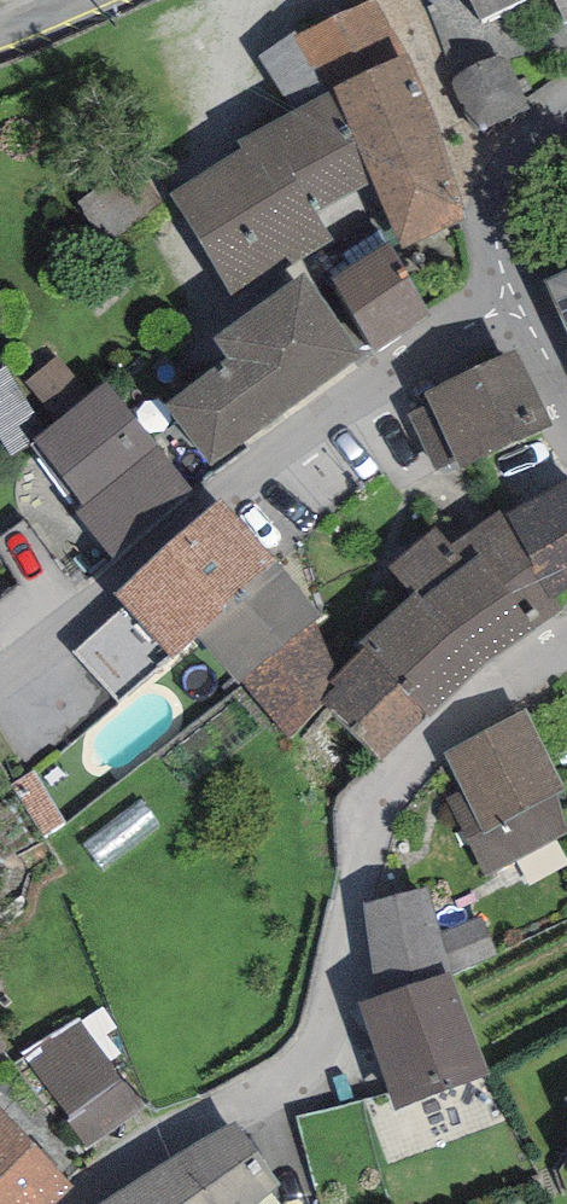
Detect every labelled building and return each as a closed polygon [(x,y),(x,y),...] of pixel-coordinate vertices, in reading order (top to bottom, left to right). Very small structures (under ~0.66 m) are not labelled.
[(332,89),(408,53),(375,0),(373,0),(297,37),(332,89)] [(478,14),(512,0),(472,0),(478,14)] [(565,15),(566,14),(566,0),(558,0),(565,15)] [(295,31),(259,55),(293,110),(332,89),(297,37),(295,31)] [(502,51),(450,73),(475,130),(527,108),(502,51)] [(373,182),(403,249),(467,218),(435,115),(408,53),(332,89),(372,178),(373,182)] [(316,212),(373,182),(372,178),(332,89),(293,110),(237,141),(243,149),(169,193),(237,304),(335,240),(316,212)] [(141,156),(78,196),(106,240),(169,200),(141,156)] [(333,277),(375,352),(429,311),(390,242),(333,277)] [(541,281),(566,338),(566,269),(541,281)] [(165,403),(210,466),(364,355),(305,273),(214,339),(227,358),(165,403)] [(516,349),(425,392),(429,404),(458,461),(461,469),(553,425),(516,349)] [(58,357),(27,382),(57,421),(89,397),(58,357)] [(5,366),(0,369),(0,439),(11,456),(34,441),(46,431),(5,366)] [(195,494),(106,383),(89,397),(57,421),(46,431),(34,441),(86,505),(76,513),(113,560),(195,494)] [(437,471),(458,461),(429,404),(408,414),(437,471)] [(504,515),(551,602),(556,600),(566,593),(566,482),(504,515)] [(222,498),(116,593),(126,605),(173,657),(195,636),(279,564),(222,498)] [(533,633),(562,611),(556,600),(551,602),(504,515),(501,510),(452,547),(436,527),(388,568),(413,597),(359,647),(364,650),(330,686),(335,691),(322,702),(380,761),(425,715),(429,717),(533,633)] [(323,615),(279,564),(195,636),(238,687),(243,682),(315,621),(323,615)] [(120,704),(173,657),(126,605),(73,651),(120,704)] [(332,663),(315,621),(243,682),(290,739),(318,709),(322,693),(330,674),(332,663)] [(442,751),(461,792),(447,797),(488,878),(566,835),(566,828),(558,793),(565,789),(526,708),(442,751)] [(376,997),(452,970),(442,933),(430,886),(364,904),(376,997)] [(483,918),(442,933),(452,970),(453,975),(497,955),(483,918)] [(376,997),(357,1004),(395,1109),(489,1076),(453,975),(452,970),(376,997)] [(145,1106),(78,1015),(25,1055),(71,1117),(66,1121),(88,1149),(145,1106)] [(0,1111),(0,1203),(58,1203),(75,1187),(0,1111)] [(97,1203),(256,1203),(282,1186),(232,1115),(97,1203)]
